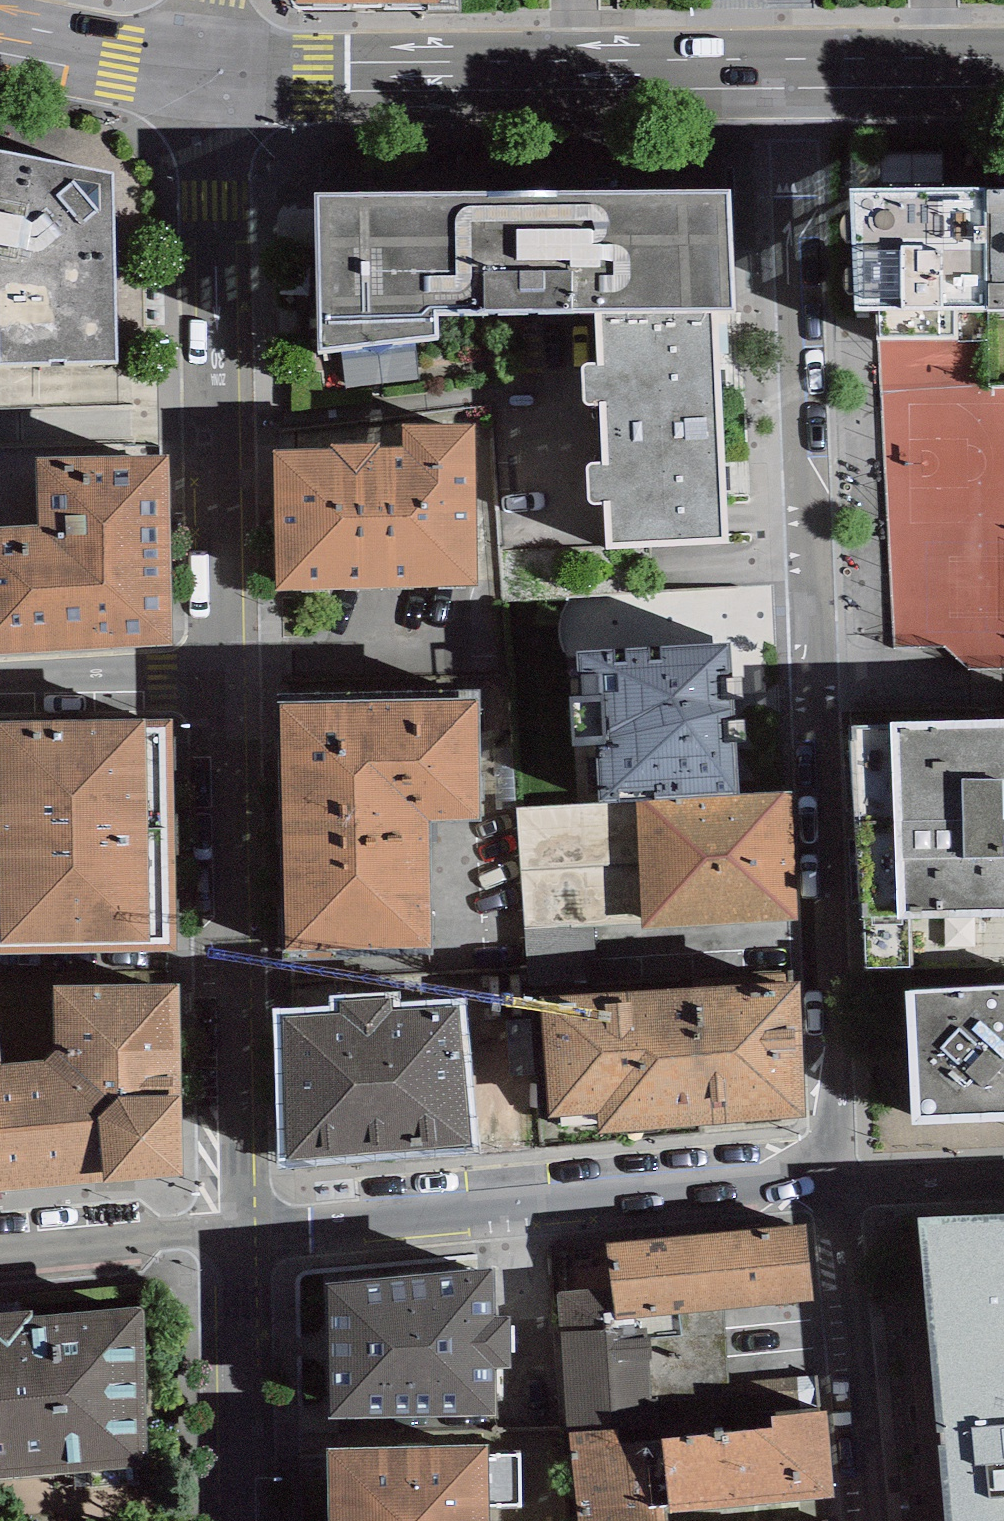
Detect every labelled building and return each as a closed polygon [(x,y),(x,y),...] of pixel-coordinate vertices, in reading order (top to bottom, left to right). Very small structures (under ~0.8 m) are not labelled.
[(0,152),(0,366),(117,363),(114,174),(0,152)] [(852,190),(852,308),(878,308),(878,343),(957,343),(957,308),(1003,308),(1003,189),(852,190)] [(735,196),(317,194),(322,356),(436,340),(435,311),(599,312),(716,313),(736,313),(735,196)] [(716,313),(599,312),(601,364),(583,363),(585,404),(605,402),(607,464),(587,464),(588,503),(608,504),(608,549),(728,545),(716,313)] [(476,425),(402,426),(403,447),(380,447),(380,443),(332,444),(332,449),(274,450),(276,590),(479,587),(476,425)] [(37,458),(40,525),(0,527),(0,653),(174,643),(167,453),(37,458)] [(596,746),(599,804),(636,801),(740,794),(730,643),(577,652),(580,696),(570,697),(573,748),(596,746)] [(476,698),(280,703),(286,952),(432,949),(429,823),(479,822),(476,698)] [(0,722),(0,955),(176,952),(172,719),(0,722)] [(851,724),(863,970),(1003,967),(1003,720),(851,724)] [(740,794),(636,801),(599,804),(516,806),(524,929),(641,924),(642,928),(798,919),(793,791),(740,794)] [(801,980),(543,996),(550,1119),(601,1115),(602,1133),(810,1121),(801,980)] [(182,1173),(181,987),(54,986),(57,1052),(46,1063),(1,1068),(0,1061),(0,1191),(182,1173)] [(907,992),(913,1125),(1003,1121),(1003,988),(907,992)] [(280,1016),(289,1158),(470,1147),(461,1004),(391,1009),(390,998),(334,1001),(335,1012),(280,1016)] [(918,1216),(933,1366),(1003,1362),(1003,1213),(918,1216)] [(556,1293),(559,1329),(722,1315),(811,1307),(804,1228),(607,1245),(610,1288),(556,1293)] [(497,1268),(326,1284),(330,1421),(498,1414),(497,1369),(511,1367),(510,1318),(498,1319),(497,1268)] [(155,1465),(142,1307),(35,1315),(34,1307),(0,1310),(0,1478),(155,1465)] [(722,1315),(559,1329),(568,1439),(618,1435),(619,1447),(662,1443),(662,1436),(732,1429),(722,1315)] [(933,1366),(946,1520),(1003,1520),(1003,1362),(933,1366)] [(568,1439),(576,1520),(667,1520),(667,1515),(833,1499),(825,1413),(774,1418),(774,1425),(732,1429),(662,1436),(662,1443),(619,1447),(618,1435),(568,1439)] [(327,1450),(329,1520),(490,1520),(489,1506),(520,1505),(518,1454),(488,1455),(488,1445),(327,1450)]
